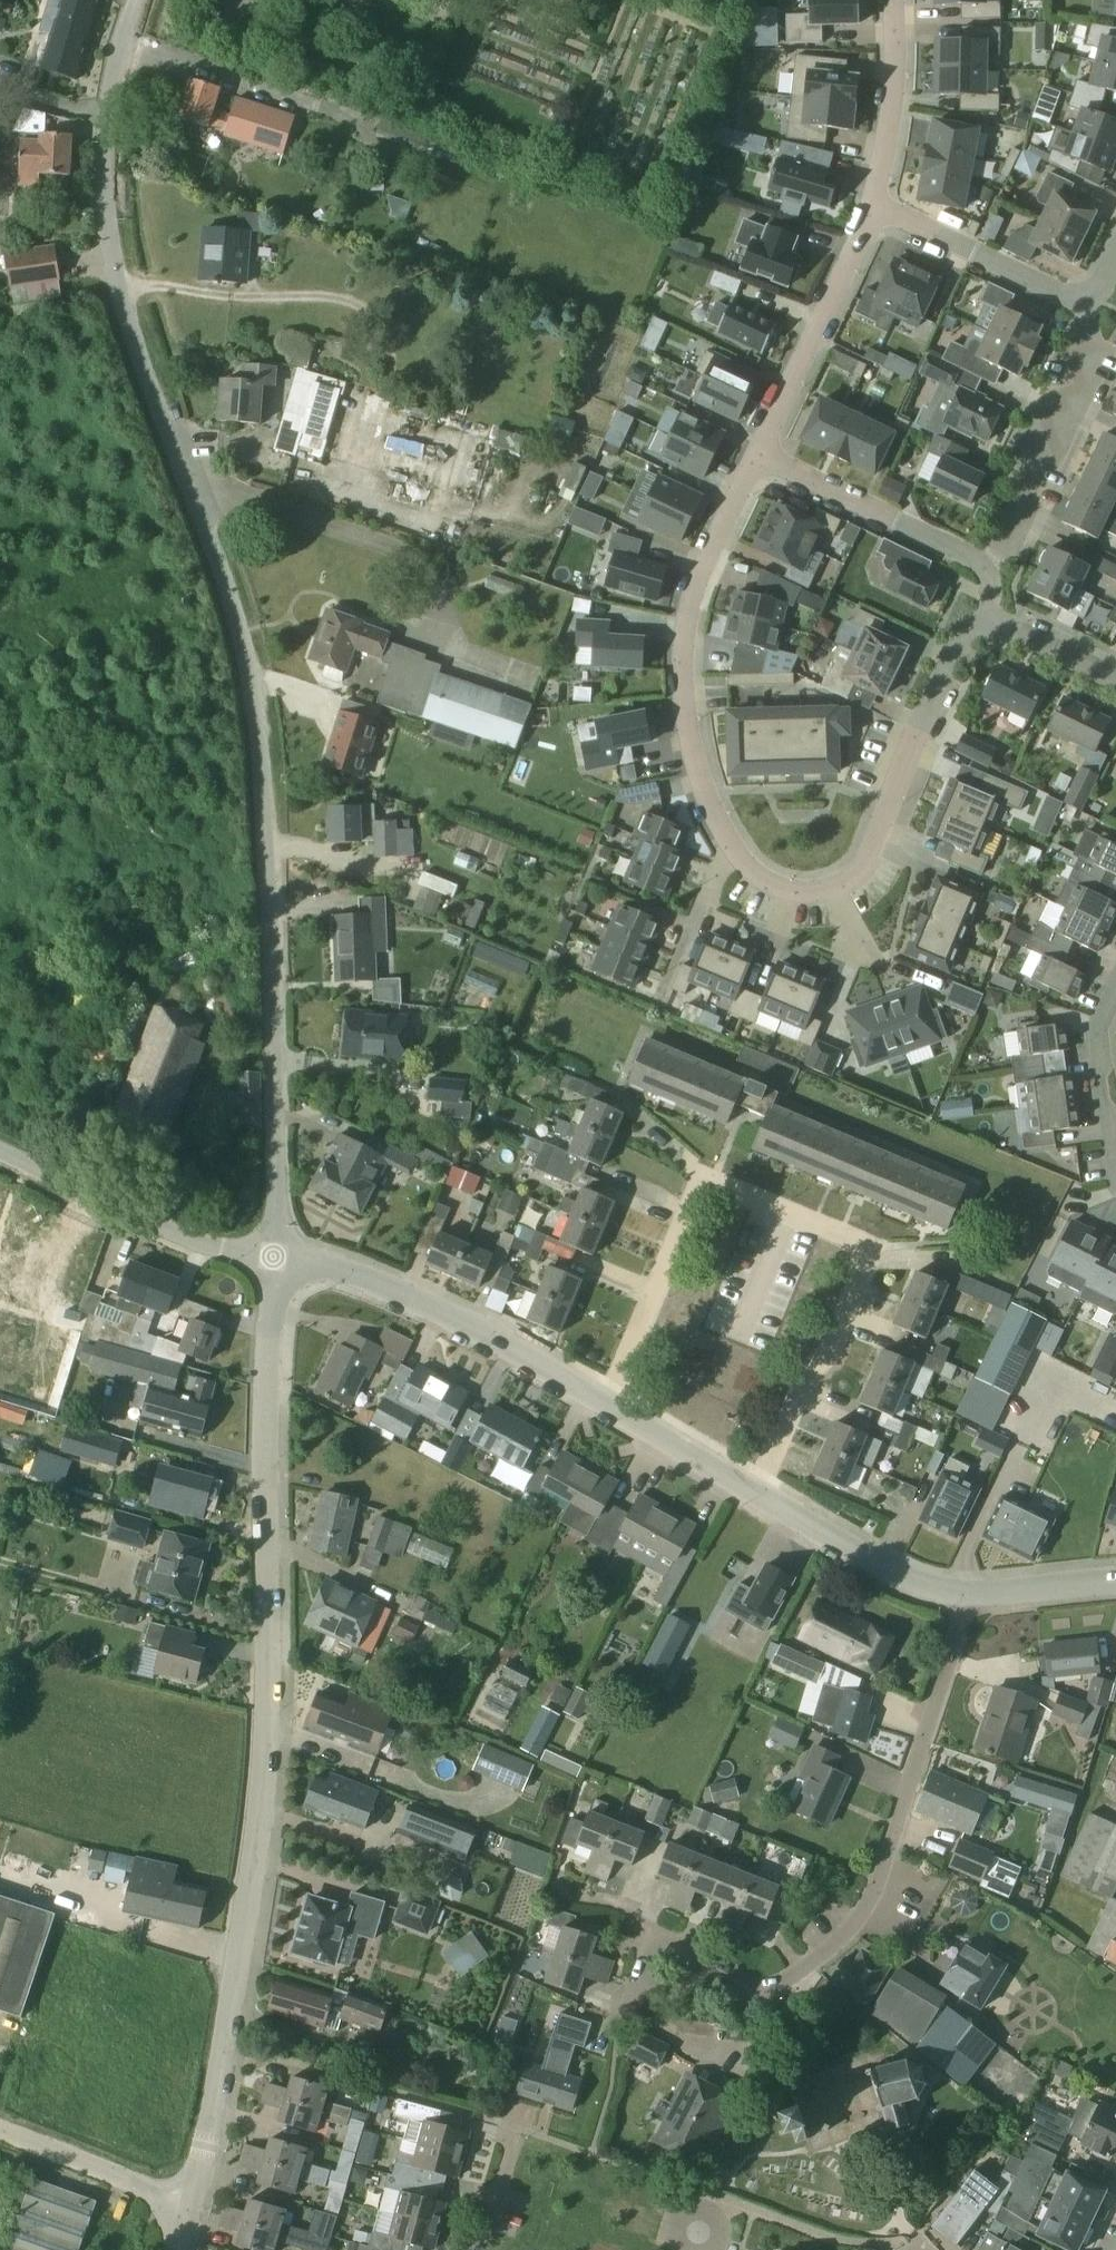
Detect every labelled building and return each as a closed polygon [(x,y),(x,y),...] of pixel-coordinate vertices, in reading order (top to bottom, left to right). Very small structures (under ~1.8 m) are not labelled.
[(45,14),(47,19),(44,30),(45,33),(52,35),(42,70),(77,80),(100,0),(49,0),(45,14)] [(787,15),(787,43),(823,43),(823,25),(858,25),(858,18),(863,18),(862,1),(858,1),(858,0),(811,0),(812,15),(787,15)] [(986,0),(935,0),(935,4),(937,4),(937,7),(969,6),(970,20),(1002,19),(1001,3),(986,3),(986,0)] [(1036,37),(1052,37),(1052,24),(1036,23),(1036,37)] [(1115,67),(1115,29),(1092,25),(1087,47),(1101,51),(1098,62),(1115,67)] [(749,27),(742,45),(778,45),(777,26),(749,27)] [(937,58),(937,68),(986,69),(986,55),(1001,56),(1002,29),(963,28),(963,29),(970,29),(969,43),(938,42),(938,45),(935,44),(934,58),(937,58)] [(741,49),(732,72),(745,77),(754,54),(741,49)] [(797,56),(793,98),(855,105),(856,105),(857,93),(860,94),(862,81),(859,80),(859,78),(834,75),(836,60),(829,59),(797,56)] [(1098,62),(1092,86),(1077,82),(1074,94),(1104,103),(1107,92),(1115,94),(1115,67),(1098,62)] [(986,69),(937,68),(937,80),(934,80),(933,93),(937,93),(937,95),(968,96),(968,110),(961,110),(961,111),(1000,112),(1000,95),(986,95),(986,69)] [(221,89),(192,80),(179,119),(209,128),(209,127),(226,133),(224,137),(283,156),(296,117),(236,98),(231,115),(215,110),(221,89)] [(1045,87),(1039,102),(1055,109),(1061,93),(1045,87)] [(723,105),(738,106),(739,93),(724,91),(723,105)] [(1075,134),(1115,149),(1115,124),(1099,118),(1104,105),(1104,103),(1074,94),(1074,95),(1069,108),(1083,113),(1075,134)] [(855,105),(793,98),(788,140),(819,144),(821,129),(852,132),(853,130),(856,130),(857,117),(854,117),(855,105)] [(466,140),(385,112),(377,136),(455,164),(455,163),(469,168),(476,149),(464,145),(466,140)] [(1019,113),(1015,126),(1027,130),(1031,117),(1019,113)] [(979,131),(935,122),(930,148),(974,156),(979,131)] [(714,134),(732,139),(734,130),(717,126),(714,134)] [(72,137),(23,134),(21,186),(40,187),(40,175),(70,177),(70,172),(75,169),(75,161),(71,159),(72,137)] [(1067,156),(1053,151),(1048,162),(1077,177),(1082,164),(1111,174),(1112,172),(1115,173),(1115,169),(1115,161),(1115,160),(1115,149),(1075,134),(1067,156)] [(771,190),(787,195),(786,199),(785,199),(784,201),(805,207),(805,206),(803,205),(804,201),(830,208),(831,207),(829,206),(833,190),(836,190),(836,189),(823,185),(825,176),(827,177),(828,175),(818,172),(824,153),(834,156),(834,154),(786,142),(785,144),(788,145),(782,161),(780,161),(780,162),(781,163),(777,175),(776,174),(775,177),(777,177),(773,189),(772,189),(771,190)] [(930,148),(929,147),(924,175),(925,175),(968,184),(974,156),(930,148)] [(1013,148),(1008,161),(1017,164),(1022,151),(1013,148)] [(1042,159),(1024,150),(1015,168),(1033,177),(1042,159)] [(1017,164),(1008,161),(1003,173),(1011,176),(1017,164)] [(968,184),(925,175),(920,201),(963,209),(968,184)] [(1045,221),(1085,240),(1090,229),(1093,231),(1099,219),(1096,217),(1097,215),(1068,201),(1075,186),(1051,175),(1039,199),(1041,204),(1050,209),(1045,221)] [(983,186),(978,197),(989,203),(994,192),(983,186)] [(413,205),(389,198),(393,216),(392,219),(407,224),(413,205)] [(785,201),(781,215),(799,220),(803,207),(785,201)] [(326,209),(314,216),(321,229),(334,221),(326,209)] [(235,232),(251,233),(261,234),(263,214),(236,212),(235,232)] [(981,240),(994,246),(1005,221),(993,215),(981,240)] [(795,281),(800,268),(796,266),(799,259),(790,256),(797,239),(769,228),(768,230),(745,221),(737,244),(751,249),(743,270),(788,287),(791,280),(795,281)] [(973,221),(967,233),(975,237),(981,225),(973,221)] [(1085,240),(1045,221),(1039,233),(1029,228),(1017,233),(1015,236),(1014,236),(1006,252),(1030,263),(1038,248),(1073,265),(1074,263),(1077,265),(1082,253),(1079,251),(1085,240)] [(204,230),(203,250),(208,251),(205,281),(215,282),(215,285),(219,285),(219,282),(247,284),(251,233),(204,230)] [(40,253),(40,250),(6,255),(11,288),(61,280),(56,251),(40,253)] [(918,271),(896,260),(879,295),(867,289),(855,313),(878,324),(884,311),(896,317),(918,271)] [(918,271),(896,317),(918,328),(940,282),(918,271)] [(716,273),(711,286),(734,294),(739,282),(716,273)] [(991,335),(1035,355),(1041,342),(1038,341),(1043,330),(1008,313),(1016,297),(992,285),(984,303),(1002,312),(991,335)] [(487,291),(475,286),(470,297),(482,302),(487,291)] [(717,302),(708,322),(720,328),(718,332),(763,354),(777,326),(731,304),(729,308),(717,302)] [(654,319),(641,347),(655,354),(668,325),(654,319)] [(1035,355),(991,335),(986,346),(978,342),(973,343),(969,352),(954,344),(946,362),(963,370),(973,375),(981,359),(1020,378),(1025,367),(1029,368),(1035,355)] [(825,362),(853,375),(854,374),(862,377),(867,365),(831,348),(825,362)] [(865,358),(874,363),(879,353),(870,348),(865,358)] [(749,398),(759,376),(707,351),(696,374),(701,376),(749,398)] [(914,379),(921,363),(894,351),(887,368),(914,379)] [(879,353),(874,363),(884,367),(888,357),(879,353)] [(963,370),(946,362),(945,363),(932,357),(923,375),(946,386),(924,431),(938,438),(942,440),(949,427),(963,433),(964,431),(989,443),(1005,410),(955,386),(963,370)] [(277,369),(245,366),(243,383),(223,382),(220,421),(260,424),(263,386),(275,386),(277,369)] [(627,379),(642,385),(646,374),(631,367),(627,379)] [(883,367),(879,375),(891,381),(895,373),(883,367)] [(316,377),(302,373),(295,397),(291,395),(274,450),(293,456),(299,434),(300,433),(316,377)] [(749,398),(696,374),(693,380),(687,382),(683,380),(677,392),(691,398),(738,421),(749,398)] [(300,433),(299,434),(324,441),(340,384),(316,377),(300,433)] [(657,393),(652,405),(665,411),(670,399),(657,393)] [(457,397),(453,411),(466,415),(470,401),(457,397)] [(826,451),(845,411),(822,400),(803,440),(826,451)] [(851,464),(852,463),(871,423),(845,411),(826,451),(826,452),(851,464)] [(672,436),(714,456),(725,434),(682,414),(672,436)] [(548,438),(570,445),(574,433),(577,422),(555,415),(548,438)] [(913,424),(901,419),(897,427),(909,433),(913,424)] [(875,475),(894,435),(871,423),(852,463),(875,475)] [(610,431),(605,441),(609,443),(621,449),(625,441),(626,439),(610,431)] [(391,432),(381,467),(419,478),(429,442),(391,432)] [(1115,467),(1115,440),(1106,435),(1095,458),(1115,467)] [(704,478),(714,456),(672,436),(661,458),(704,478)] [(969,453),(942,440),(938,438),(931,453),(945,460),(933,486),(973,505),(986,478),(962,467),(969,453)] [(617,457),(621,449),(609,443),(605,451),(617,457)] [(1085,479),(1115,494),(1115,467),(1095,458),(1085,479)] [(559,497),(573,503),(587,471),(574,465),(559,497)] [(591,474),(581,496),(593,502),(604,480),(591,474)] [(901,501),(910,486),(892,476),(883,491),(901,501)] [(649,499),(692,519),(702,497),(660,477),(649,499)] [(1075,501),(1110,518),(1115,505),(1115,494),(1085,479),(1075,501)] [(681,541),(692,519),(649,499),(638,521),(681,541)] [(1075,501),(1064,523),(1099,540),(1104,530),(1115,536),(1115,521),(1110,518),(1075,501)] [(823,528),(835,534),(842,521),(818,509),(812,521),(777,504),(767,527),(813,549),(823,528)] [(569,523),(580,528),(587,512),(576,507),(569,523)] [(785,577),(809,589),(816,576),(803,569),(813,549),(767,527),(756,549),(791,565),(785,577)] [(645,543),(617,534),(611,553),(617,555),(607,587),(659,603),(669,568),(640,559),(645,543)] [(912,553),(887,540),(880,554),(888,558),(886,563),(888,571),(896,575),(890,589),(929,608),(942,582),(906,565),(912,553)] [(1044,566),(1041,571),(1081,590),(1092,568),(1052,549),(1050,552),(1046,554),(1042,561),(1044,566)] [(731,616),(781,628),(787,603),(794,605),(802,589),(762,570),(756,596),(737,592),(731,616)] [(1081,590),(1041,571),(1038,577),(1034,579),(1030,586),(1032,591),(1030,594),(1063,609),(1057,621),(1073,629),(1079,617),(1084,620),(1095,597),(1081,590)] [(491,575),(486,587),(520,600),(525,588),(491,575)] [(593,603),(576,599),(573,611),(590,615),(593,603)] [(868,631),(858,654),(903,675),(909,659),(906,658),(910,649),(882,636),(888,623),(861,610),(855,624),(868,631)] [(364,623),(328,611),(310,660),(327,665),(323,675),(325,679),(339,684),(343,682),(355,648),(381,657),(384,664),(390,666),(377,704),(407,714),(407,713),(436,722),(452,728),(517,750),(532,706),(439,674),(442,667),(425,661),(427,655),(387,641),(389,634),(364,625),(364,623)] [(731,616),(726,640),(776,651),(781,628),(731,616)] [(836,624),(822,617),(815,631),(829,638),(836,624)] [(610,622),(579,620),(577,646),(595,647),(594,666),(643,669),(643,658),(647,658),(647,643),(644,643),(645,639),(609,637),(610,622)] [(903,675),(858,654),(842,646),(835,661),(836,663),(825,687),(851,700),(859,684),(887,697),(891,689),(894,690),(903,675)] [(730,675),(764,675),(766,664),(735,657),(730,675)] [(1047,688),(1001,666),(985,699),(1031,721),(1047,688)] [(796,674),(730,675),(731,686),(796,685),(796,674)] [(1113,720),(1067,698),(1051,731),(1080,745),(1097,753),(1113,720)] [(850,709),(730,713),(732,775),(839,772),(838,736),(851,735),(850,709)] [(647,723),(646,712),(597,720),(600,739),(583,742),(587,767),(618,762),(615,747),(650,741),(650,738),(653,737),(650,723),(647,723)] [(343,713),(325,765),(357,776),(375,724),(343,713)] [(436,722),(432,735),(448,740),(452,728),(436,722)] [(998,750),(964,734),(955,752),(990,768),(998,750)] [(1017,763),(1005,757),(999,770),(1011,775),(1017,763)] [(636,778),(634,766),(621,768),(623,781),(636,778)] [(1101,776),(1082,767),(1064,803),(1083,812),(1101,776)] [(1061,774),(1055,788),(1066,793),(1073,780),(1061,774)] [(953,781),(941,809),(964,819),(990,830),(1002,803),(1022,812),(1029,794),(987,776),(980,792),(953,781)] [(657,782),(632,788),(636,807),(661,801),(657,782)] [(1041,813),(1056,820),(1064,802),(1048,796),(1041,813)] [(376,822),(375,805),(359,805),(359,808),(331,809),(332,825),(329,827),(329,836),(332,838),(332,844),(375,842),(376,859),(415,857),(414,829),(411,829),(410,820),(376,822)] [(964,819),(941,809),(930,836),(957,848),(951,862),(982,876),(989,860),(979,856),(990,830),(964,819)] [(644,812),(635,834),(677,851),(686,830),(644,812)] [(615,827),(607,824),(602,835),(611,838),(615,827)] [(585,829),(580,842),(590,846),(596,833),(585,829)] [(1067,865),(1104,883),(1110,871),(1115,874),(1115,838),(1105,832),(1103,837),(1086,829),(1074,854),(1052,843),(1046,855),(1067,865)] [(643,838),(634,859),(676,876),(685,854),(677,851),(635,834),(635,835),(643,838)] [(1032,847),(1026,863),(1036,867),(1043,852),(1032,847)] [(613,852),(604,848),(600,858),(608,862),(613,852)] [(459,851),(454,864),(476,872),(481,860),(459,851)] [(676,876),(634,859),(625,881),(667,898),(676,876)] [(1057,903),(1110,929),(1115,917),(1115,902),(1099,894),(1104,883),(1067,865),(1061,877),(1067,881),(1057,903)] [(428,878),(417,906),(435,913),(446,885),(428,878)] [(940,880),(930,904),(971,921),(981,897),(940,880)] [(991,891),(986,901),(995,905),(994,907),(1011,914),(1016,901),(991,891)] [(389,953),(386,897),(359,898),(360,916),(335,917),(337,982),(376,980),(375,953),(389,953)] [(587,905),(580,901),(575,911),(582,915),(587,905)] [(1099,952),(1110,929),(1057,903),(1055,902),(1045,925),(1041,923),(1035,935),(1071,953),(1076,941),(1099,952)] [(918,929),(919,930),(961,947),(971,921),(930,904),(929,904),(918,929)] [(620,906),(611,927),(652,944),(661,923),(620,906)] [(560,930),(569,934),(573,923),(565,920),(560,930)] [(1004,922),(999,933),(1006,937),(1011,925),(1004,922)] [(611,927),(602,948),(644,965),(652,944),(611,927)] [(448,928),(444,941),(459,947),(464,934),(448,928)] [(560,930),(556,941),(564,945),(569,934),(560,930)] [(919,930),(909,954),(950,971),(961,947),(919,930)] [(691,982),(713,990),(732,943),(725,940),(726,937),(714,932),(713,935),(710,934),(695,969),(683,964),(672,989),(686,995),(691,982)] [(1006,937),(999,933),(994,945),(1002,948),(1006,937)] [(1071,953),(1035,935),(1028,948),(1032,950),(1021,971),(1035,978),(1032,984),(1051,993),(1053,988),(1077,999),(1088,975),(1065,964),(1071,953)] [(729,1013),(742,1018),(752,993),(740,988),(755,953),(732,943),(713,990),(734,999),(729,1013)] [(644,965),(602,948),(594,970),(635,987),(644,965)] [(984,955),(979,968),(987,971),(992,958),(984,955)] [(761,1011),(783,1020),(802,972),(780,963),(765,998),(752,993),(742,1018),(756,1024),(761,1011)] [(470,970),(464,984),(495,998),(501,983),(470,970)] [(802,972),(783,1020),(804,1028),(799,1042),(812,1047),(822,1022),(810,1017),(825,982),(822,980),(823,977),(811,973),(810,975),(802,972)] [(996,973),(991,983),(1003,988),(1008,978),(996,973)] [(954,982),(945,1004),(975,1016),(984,995),(954,982)] [(903,995),(886,1001),(904,1052),(909,1066),(934,1057),(929,1043),(946,1037),(939,1017),(932,1019),(922,988),(917,990),(916,987),(902,992),(903,995)] [(989,990),(984,1003),(998,1009),(1004,996),(989,990)] [(699,1019),(713,1029),(731,1005),(717,995),(699,1019)] [(904,1052),(886,1001),(869,1007),(868,1004),(854,1009),(855,1012),(850,1013),(861,1044),(855,1046),(862,1066),(904,1052)] [(206,1024),(158,1005),(107,1129),(163,1151),(167,1139),(171,1141),(178,1138),(181,1133),(179,1127),(173,1124),(206,1044),(199,1041),(206,1024)] [(406,1017),(348,1011),(344,1049),(382,1053),(381,1059),(402,1061),(406,1017)] [(1016,1070),(1047,1066),(1045,1053),(1071,1050),(1067,1023),(1041,1027),(1040,1021),(1020,1024),(1024,1055),(1014,1056),(1016,1070)] [(816,1042),(804,1070),(831,1081),(843,1054),(816,1042)] [(636,1071),(630,1084),(678,1104),(679,1104),(688,1108),(691,1109),(718,1121),(727,1124),(735,1104),(741,1107),(748,1109),(749,1110),(767,1118),(754,1149),(948,1230),(952,1218),(964,1192),(954,1188),(946,1184),(929,1177),(925,1175),(921,1174),(894,1162),(883,1158),(863,1149),(860,1148),(856,1146),(830,1136),(825,1133),(824,1133),(801,1124),(772,1111),(779,1094),(735,1075),(733,1081),(706,1070),(701,1068),(673,1056),(669,1055),(646,1045),(638,1065),(637,1068),(636,1071)] [(801,1069),(745,1046),(738,1062),(794,1085),(801,1069)] [(1022,1109),(1032,1107),(1078,1101),(1074,1075),(1049,1079),(1047,1066),(1016,1070),(1018,1084),(1022,1109)] [(262,1073),(238,1072),(238,1093),(207,1085),(200,1111),(255,1127),(262,1128),(262,1073)] [(466,1080),(430,1077),(428,1101),(442,1102),(441,1117),(471,1119),(472,1102),(464,1101),(466,1080)] [(581,1126),(613,1140),(624,1113),(608,1106),(613,1094),(573,1078),(568,1089),(593,1100),(581,1126)] [(524,1096),(520,1104),(528,1107),(532,1099),(524,1096)] [(1078,1101),(1032,1107),(1035,1132),(1025,1133),(1027,1148),(1059,1144),(1057,1130),(1081,1127),(1078,1101)] [(957,1103),(941,1105),(943,1121),(959,1119),(957,1103)] [(577,1171),(586,1175),(591,1163),(601,1167),(613,1140),(581,1126),(573,1123),(568,1136),(576,1139),(570,1153),(545,1142),(544,1144),(524,1135),(519,1146),(539,1155),(577,1171)] [(482,1131),(475,1143),(489,1150),(495,1138),(482,1131)] [(447,1178),(453,1166),(455,1162),(417,1143),(411,1154),(386,1142),(379,1155),(340,1134),(311,1189),(361,1215),(388,1164),(412,1176),(420,1160),(447,1178)] [(533,1169),(571,1185),(577,1171),(539,1155),(533,1169)] [(455,1165),(447,1184),(473,1194),(480,1175),(455,1165)] [(522,1194),(505,1187),(497,1206),(513,1214),(522,1194)] [(604,1229),(615,1202),(584,1189),(578,1203),(564,1197),(559,1210),(573,1216),(604,1229)] [(484,1203),(472,1198),(467,1210),(479,1215),(484,1203)] [(426,1227),(440,1233),(451,1208),(440,1203),(439,1203),(433,1214),(432,1214),(426,1227)] [(18,1216),(12,1250),(57,1258),(62,1224),(18,1216)] [(573,1216),(572,1217),(561,1243),(593,1256),(604,1229),(573,1216)] [(1110,1238),(1073,1221),(1048,1275),(1085,1292),(1108,1243),(1110,1238)] [(537,1231),(531,1244),(543,1250),(549,1237),(537,1231)] [(499,1245),(511,1250),(516,1238),(516,1237),(504,1232),(499,1245)] [(426,1265),(453,1276),(467,1245),(440,1233),(429,1258),(426,1265)] [(531,1244),(516,1238),(511,1250),(517,1252),(523,1252),(527,1254),(525,1257),(538,1262),(543,1250),(531,1244)] [(1115,1312),(1115,1247),(1108,1243),(1085,1292),(1082,1297),(1115,1312)] [(467,1245),(453,1276),(480,1288),(494,1257),(467,1245)] [(12,1250),(7,1284),(51,1291),(57,1258),(12,1250)] [(83,1334),(98,1339),(131,1348),(155,1272),(132,1263),(131,1265),(126,1265),(121,1277),(125,1281),(119,1296),(121,1297),(116,1309),(125,1313),(121,1325),(95,1315),(91,1313),(83,1334)] [(500,1277),(512,1282),(515,1272),(511,1266),(505,1263),(500,1277)] [(540,1294),(571,1307),(583,1280),(551,1267),(540,1294)] [(155,1272),(131,1348),(157,1356),(163,1338),(159,1337),(158,1338),(148,1334),(157,1310),(168,1314),(180,1282),(155,1272)] [(918,1272),(906,1299),(938,1312),(949,1285),(918,1272)] [(1013,1295),(967,1276),(961,1292),(1006,1310),(1013,1295)] [(495,1289),(506,1294),(512,1282),(500,1277),(495,1289)] [(1020,1287),(1014,1299),(1035,1310),(1041,1297),(1020,1287)] [(560,1334),(571,1307),(540,1294),(528,1321),(560,1334)] [(163,1338),(157,1356),(182,1364),(186,1354),(207,1362),(225,1314),(186,1299),(180,1316),(193,1321),(184,1346),(163,1338)] [(938,1312),(906,1299),(895,1326),(926,1339),(938,1312)] [(1046,1321),(1012,1305),(976,1377),(1010,1394),(1046,1321)] [(351,1332),(344,1348),(339,1346),(317,1390),(349,1406),(363,1378),(370,1381),(385,1349),(351,1332)] [(1091,1368),(1115,1381),(1115,1342),(1107,1338),(1091,1368)] [(174,1392),(182,1364),(157,1356),(131,1348),(98,1339),(95,1348),(86,1345),(82,1360),(92,1363),(90,1370),(137,1383),(131,1406),(145,1410),(142,1421),(200,1438),(215,1385),(189,1377),(186,1389),(195,1392),(193,1398),(174,1392)] [(939,1343),(934,1356),(946,1361),(950,1350),(951,1348),(939,1343)] [(884,1350),(873,1377),(904,1390),(916,1363),(884,1350)] [(395,1368),(401,1356),(389,1351),(383,1363),(395,1368)] [(946,1361),(934,1356),(928,1369),(953,1379),(958,1366),(957,1366),(946,1361)] [(468,1394),(419,1367),(400,1403),(385,1396),(367,1428),(392,1442),(396,1435),(407,1441),(422,1413),(449,1428),(468,1394)] [(904,1390),(873,1377),(861,1404),(893,1417),(904,1390)] [(985,1427),(992,1430),(1001,1411),(967,1394),(957,1413),(985,1427)] [(492,1407),(473,1441),(501,1457),(495,1469),(528,1488),(536,1474),(523,1467),(541,1434),(492,1407)] [(825,1449),(857,1462),(868,1435),(836,1422),(825,1449)] [(906,1422),(901,1433),(913,1438),(918,1427),(906,1422)] [(976,1445),(1001,1457),(1010,1439),(992,1430),(985,1427),(976,1445)] [(61,1453),(115,1468),(122,1444),(68,1428),(61,1453)] [(913,1438),(901,1433),(895,1447),(907,1452),(913,1438)] [(425,1437),(418,1449),(440,1461),(446,1449),(425,1437)] [(473,1445),(456,1437),(441,1464),(459,1473),(473,1445)] [(857,1462),(825,1449),(814,1476),(845,1489),(857,1462)] [(545,1488),(575,1504),(593,1468),(564,1452),(554,1471),(541,1464),(536,1474),(528,1488),(526,1492),(539,1499),(545,1488)] [(938,1452),(927,1472),(934,1475),(945,1455),(938,1452)] [(31,1473),(64,1485),(71,1464),(38,1453),(31,1473)] [(948,1458),(921,1522),(958,1537),(979,1488),(961,1481),(967,1466),(948,1458)] [(151,1504),(203,1518),(213,1480),(161,1466),(151,1504)] [(587,1539),(599,1546),(619,1507),(608,1501),(619,1482),(593,1468),(575,1504),(599,1518),(587,1539)] [(919,1489),(906,1484),(901,1496),(914,1501),(919,1489)] [(358,1500),(325,1493),(312,1549),(345,1556),(358,1500)] [(1115,1525),(1115,1493),(1107,1523),(1115,1525)] [(621,1535),(649,1551),(669,1510),(642,1495),(631,1514),(619,1507),(599,1546),(612,1553),(614,1548),(621,1535)] [(1003,1543),(1001,1546),(1002,1547),(1002,1546),(1031,1560),(1051,1519),(1002,1495),(982,1537),(996,1544),(998,1540),(1003,1543)] [(154,1520),(116,1510),(108,1541),(145,1551),(154,1520)] [(669,1510),(649,1551),(673,1564),(666,1577),(666,1578),(654,1600),(666,1607),(679,1585),(698,1551),(686,1545),(696,1525),(669,1510)] [(379,1516),(368,1547),(403,1559),(414,1528),(379,1516)] [(150,1589),(194,1601),(210,1545),(166,1532),(158,1564),(150,1589)] [(414,1534),(406,1553),(448,1569),(455,1550),(414,1534)] [(795,1577),(767,1562),(751,1592),(738,1585),(724,1610),(766,1632),(795,1577)] [(377,1603),(327,1581),(308,1625),(357,1647),(377,1603)] [(895,1638),(819,1601),(801,1638),(877,1675),(895,1638)] [(135,1627),(139,1612),(120,1607),(116,1622),(135,1627)] [(438,1627),(452,1633),(458,1622),(443,1615),(438,1627)] [(669,1616),(644,1664),(665,1675),(690,1626),(669,1616)] [(418,1627),(401,1619),(395,1631),(412,1639),(418,1627)] [(205,1651),(163,1640),(167,1626),(151,1622),(144,1647),(160,1651),(155,1672),(196,1683),(205,1651)] [(1100,1672),(1096,1639),(1046,1645),(1050,1677),(1100,1672)] [(772,1640),(764,1656),(773,1660),(780,1643),(772,1640)] [(773,1660),(771,1664),(809,1681),(819,1685),(829,1665),(780,1643),(773,1660)] [(138,1668),(137,1674),(153,1679),(155,1672),(160,1651),(144,1647),(138,1668)] [(352,1660),(363,1665),(368,1652),(357,1647),(352,1660)] [(504,1673),(527,1684),(533,1671),(511,1660),(504,1673)] [(1094,1676),(1087,1703),(1102,1707),(1108,1709),(1115,1682),(1094,1676)] [(1052,1677),(1050,1677),(1042,1678),(1042,1687),(1054,1691),(1052,1677)] [(494,1681),(482,1705),(506,1717),(518,1693),(494,1681)] [(825,1684),(824,1687),(815,1716),(813,1721),(834,1727),(832,1732),(866,1742),(871,1725),(863,1722),(871,1697),(845,1689),(845,1690),(825,1684)] [(559,1685),(552,1700),(563,1705),(570,1690),(559,1685)] [(576,1687),(564,1711),(577,1718),(589,1694),(576,1687)] [(1037,1701),(997,1688),(977,1749),(1017,1762),(1037,1701)] [(348,1702),(321,1692),(308,1726),(378,1752),(394,1710),(351,1694),(348,1702)] [(1102,1707),(1087,1703),(1060,1693),(1052,1715),(1080,1726),(1077,1735),(1090,1740),(1102,1707)] [(543,1705),(527,1738),(544,1747),(561,1714),(543,1705)] [(806,1729),(779,1717),(769,1738),(796,1750),(806,1729)] [(535,1765),(485,1744),(473,1771),(524,1792),(535,1765)] [(839,1757),(815,1746),(801,1776),(809,1780),(795,1810),(828,1825),(850,1778),(833,1771),(839,1757)] [(559,1767),(564,1755),(547,1747),(542,1759),(559,1767)] [(989,1796),(933,1772),(916,1811),(972,1835),(989,1796)] [(318,1776),(306,1807),(317,1811),(316,1814),(317,1817),(325,1820),(328,1819),(329,1816),(363,1829),(378,1791),(332,1774),(329,1780),(318,1776)] [(470,1776),(464,1776),(460,1779),(459,1785),(463,1789),(468,1790),(473,1787),(474,1781),(470,1776)] [(1054,1809),(1046,1833),(1064,1839),(1078,1796),(1019,1777),(1012,1795),(1054,1809)] [(740,1797),(735,1778),(710,1785),(710,1786),(702,1789),(705,1803),(714,1801),(715,1804),(740,1797)] [(646,1820),(660,1826),(671,1801),(656,1795),(646,1820)] [(398,1833),(464,1859),(476,1830),(409,1804),(398,1833)] [(597,1877),(618,1823),(590,1812),(585,1823),(571,1817),(561,1843),(576,1849),(578,1844),(593,1850),(585,1872),(597,1877)] [(1090,1812),(1060,1875),(1110,1899),(1086,1948),(1115,1963),(1115,1900),(1113,1898),(1115,1891),(1115,1825),(1090,1812)] [(713,1815),(706,1832),(733,1843),(740,1826),(713,1815)] [(646,1834),(618,1823),(597,1877),(608,1881),(617,1859),(633,1866),(646,1834)] [(661,1825),(660,1826),(656,1837),(664,1840),(669,1828),(661,1825)] [(513,1849),(517,1839),(506,1835),(503,1845),(513,1849)] [(961,1839),(950,1866),(982,1881),(980,1885),(995,1891),(1003,1871),(990,1865),(996,1853),(961,1839)] [(522,1841),(514,1863),(546,1875),(554,1853),(522,1841)] [(677,1909),(698,1855),(670,1844),(657,1876),(674,1882),(665,1904),(677,1909)] [(178,1868),(110,1853),(104,1881),(131,1887),(125,1912),(199,1929),(207,1890),(174,1883),(178,1868)] [(697,1891),(712,1897),(725,1866),(698,1855),(677,1909),(688,1913),(697,1891)] [(808,1860),(793,1855),(787,1870),(802,1876),(808,1860)] [(732,1930),(753,1877),(725,1866),(712,1897),(729,1904),(720,1926),(732,1930)] [(450,1873),(439,1880),(440,1894),(452,1899),(463,1892),(462,1879),(450,1873)] [(781,1888),(753,1877),(732,1930),(743,1935),(752,1913),(768,1919),(781,1888)] [(64,1905),(0,1887),(0,2004),(32,2014),(64,1905)] [(958,1887),(955,1911),(972,1913),(975,1890),(958,1887)] [(442,1902),(406,1888),(393,1921),(429,1936),(435,1921),(441,1924),(446,1911),(440,1909),(442,1902)] [(385,1903),(353,1894),(348,1910),(311,1899),(295,1953),(316,1959),(314,1964),(327,1968),(328,1963),(334,1964),(344,1931),(374,1940),(385,1903)] [(564,1930),(556,1955),(610,1973),(614,1961),(592,1954),(598,1937),(573,1929),(578,1916),(552,1908),(546,1924),(564,1930)] [(472,1930),(444,1951),(459,1973),(488,1952),(472,1930)] [(977,1947),(968,1942),(943,1982),(951,1987),(950,1989),(981,2009),(1008,1965),(991,1955),(992,1952),(979,1943),(977,1947)] [(894,1966),(863,1947),(855,1961),(845,1956),(830,1981),(856,1997),(855,1999),(866,2006),(868,2004),(870,2005),(894,1966)] [(610,1973),(556,1955),(546,1983),(579,1994),(584,1977),(607,1985),(610,1973)] [(948,1997),(899,1966),(871,2013),(921,2043),(916,2049),(964,2088),(997,2043),(943,2003),(948,1997)] [(334,1996),(279,1979),(269,2012),(325,2028),(325,2027),(338,2031),(342,2019),(381,2034),(391,2007),(350,1991),(350,1993),(337,1988),(334,1996)] [(576,2045),(585,2048),(593,2023),(560,2013),(543,2068),(528,2063),(518,2093),(572,2110),(581,2080),(567,2075),(576,2045)] [(424,2043),(437,2048),(445,2030),(431,2024),(424,2043)] [(671,2045),(640,2030),(627,2055),(658,2071),(671,2045)] [(20,2053),(23,2040),(1,2035),(0,2039),(0,2049),(20,2053)] [(922,2068),(907,2060),(872,2069),(889,2131),(911,2125),(905,2103),(919,2099),(927,2085),(922,2068)] [(1057,2060),(1051,2072),(1066,2080),(1073,2068),(1057,2060)] [(265,2093),(367,2123),(369,2115),(326,2101),(333,2078),(313,2072),(310,2082),(293,2077),(289,2090),(268,2084),(265,2093)] [(747,2089),(726,2078),(718,2095),(686,2079),(654,2142),(703,2167),(710,2153),(719,2158),(732,2133),(725,2130),(747,2089)] [(364,2130),(367,2123),(265,2093),(262,2103),(284,2109),(280,2122),(317,2132),(321,2119),(348,2126),(348,2125),(364,2130)] [(375,2093),(371,2107),(383,2110),(387,2096),(375,2093)] [(420,2144),(463,2155),(469,2132),(438,2124),(441,2111),(398,2099),(394,2115),(410,2119),(404,2139),(420,2143),(420,2144)] [(1032,2143),(1058,2155),(1068,2132),(1077,2136),(1075,2140),(1080,2142),(1079,2144),(1094,2150),(1093,2152),(1096,2155),(1103,2158),(1107,2158),(1109,2152),(1115,2156),(1115,2108),(1100,2100),(1097,2107),(1082,2100),(1073,2118),(1035,2101),(1018,2136),(1032,2143)] [(808,2128),(801,2106),(779,2113),(786,2135),(793,2133),(797,2143),(810,2139),(806,2128),(808,2128)] [(836,2109),(806,2116),(812,2146),(842,2140),(836,2109)] [(360,2146),(375,2150),(379,2136),(364,2131),(360,2146)] [(246,2145),(244,2154),(329,2179),(347,2184),(350,2176),(304,2162),(308,2149),(271,2139),(268,2151),(246,2145)] [(1009,2191),(1014,2193),(1007,2208),(1002,2206),(997,2216),(995,2219),(1025,2236),(1028,2230),(1070,2249),(1078,2249),(1107,2191),(1068,2172),(1067,2175),(1052,2167),(1058,2155),(1032,2143),(1009,2191)] [(399,2151),(393,2174),(393,2175),(419,2182),(423,2183),(426,2170),(457,2178),(463,2155),(420,2144),(417,2156),(399,2151)] [(329,2179),(244,2154),(241,2164),(262,2170),(259,2183),(295,2194),(299,2180),(326,2188),(326,2187),(329,2179)] [(354,2168),(351,2179),(364,2183),(367,2171),(354,2168)] [(980,2216),(986,2209),(999,2191),(1007,2196),(1009,2191),(1016,2176),(1004,2170),(997,2186),(975,2170),(955,2197),(980,2216)] [(395,2214),(440,2226),(446,2203),(415,2195),(419,2182),(393,2175),(393,2174),(388,2173),(384,2187),(386,2187),(380,2210),(395,2214)] [(97,2202),(34,2180),(9,2249),(80,2249),(97,2202)] [(997,2216),(1002,2206),(1007,2196),(999,2191),(986,2209),(997,2216)] [(957,2246),(980,2216),(955,2197),(932,2227),(957,2246)] [(222,2216),(331,2247),(333,2238),(283,2223),(287,2211),(250,2200),(246,2212),(225,2206),(222,2216)] [(440,2226),(395,2214),(389,2238),(373,2234),(369,2246),(382,2249),(400,2249),(403,2241),(434,2249),(440,2226)] [(331,2247),(222,2216),(219,2226),(241,2232),(237,2244),(257,2249),(275,2249),(278,2241),(304,2248),(303,2249),(330,2249),(331,2247)] [(357,2229),(353,2242),(369,2246),(373,2234),(357,2229)] [(981,2245),(991,2249),(1020,2249),(988,2233),(981,2245)] [(353,2242),(351,2241),(348,2249),(382,2249),(369,2246),(353,2242)]
